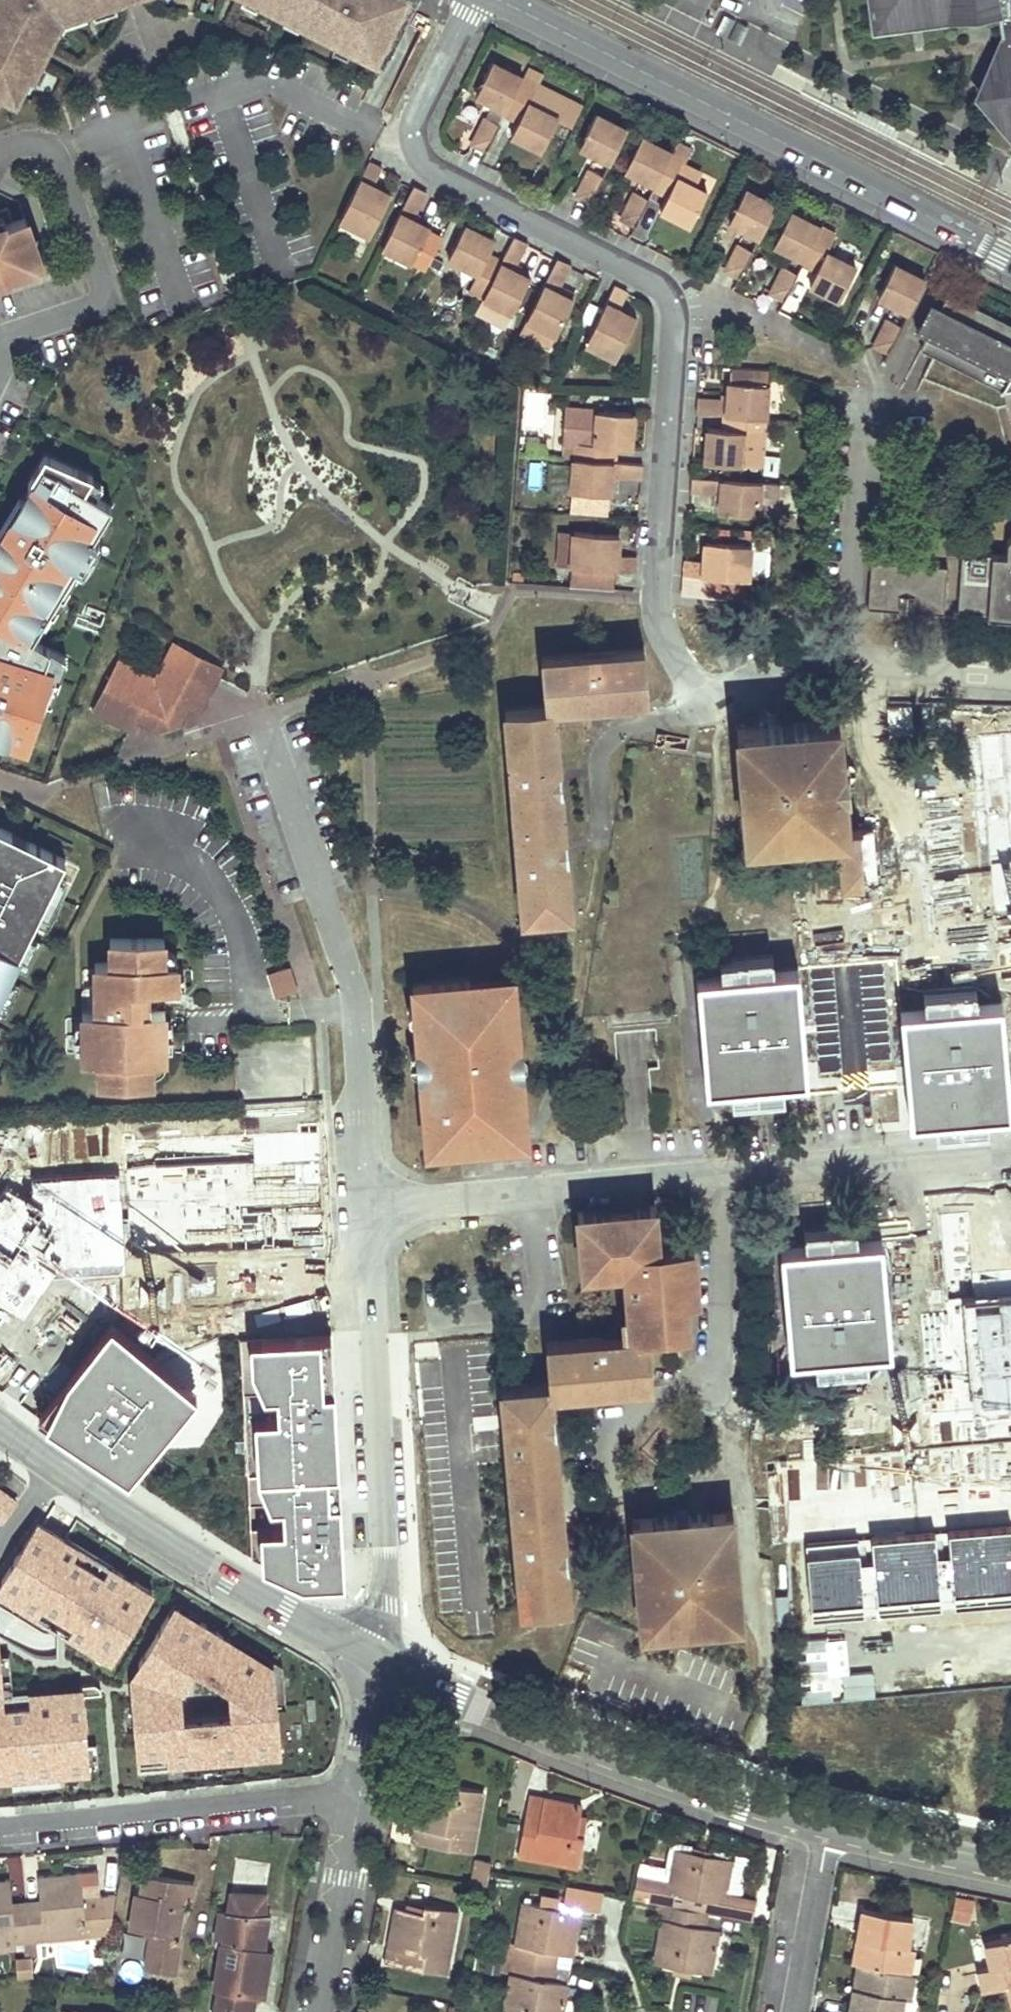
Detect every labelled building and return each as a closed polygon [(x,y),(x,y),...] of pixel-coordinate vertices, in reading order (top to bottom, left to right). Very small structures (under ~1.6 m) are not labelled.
[(16,103),(36,63),(24,56),(31,44),(43,50),(60,16),(84,8),(85,11),(90,9),(90,7),(110,0),(0,0),(0,96),(16,103)] [(310,22),(309,24),(377,57),(410,0),(264,0),(310,22)] [(879,21),(1004,4),(1009,41),(986,92),(1010,122),(1010,0),(876,0),(879,21)] [(31,44),(24,56),(36,63),(43,50),(31,44)] [(521,76),(492,62),(476,93),(505,107),(508,103),(521,76)] [(541,148),(558,114),(530,100),(538,85),(521,76),(508,103),(522,111),(518,119),(511,133),(541,148)] [(522,111),(508,103),(505,107),(503,112),(518,119),(522,111)] [(580,145),(610,160),(625,129),(596,114),(580,145)] [(471,141),(485,149),(498,123),(484,116),(471,141)] [(641,137),(626,167),(655,182),(657,178),(671,152),(641,137)] [(659,206),(690,222),(706,189),(678,175),(685,158),(671,152),(657,178),(670,184),(666,193),(659,206)] [(338,217),(370,232),(390,192),(372,184),(379,168),(367,161),(338,217)] [(575,193),(589,200),(602,174),(588,167),(575,193)] [(670,184),(657,178),(655,182),(653,186),(666,193),(670,184)] [(381,245),(410,259),(427,226),(417,221),(410,218),(414,211),(425,190),(412,184),(381,245)] [(730,219),(759,234),(774,204),(745,188),(730,219)] [(622,217),(634,223),(647,197),(634,191),(622,217)] [(790,211),(774,242),(804,257),(806,253),(820,226),(790,211)] [(10,279),(9,275),(38,264),(19,213),(0,219),(0,283),(10,279)] [(468,287),(483,295),(497,268),(482,260),(487,251),(494,238),(463,223),(447,255),(477,270),(468,287)] [(840,298),(857,264),(827,249),(835,233),(820,226),(806,253),(821,261),(817,269),(811,283),(840,298)] [(513,310),(529,277),(517,271),(512,269),(515,261),(526,241),(514,235),(502,259),(497,268),(483,295),(476,309),(493,318),(501,304),(511,309),(513,310)] [(724,268),(738,276),(751,249),(737,242),(724,268)] [(487,251),(482,260),(497,268),(502,259),(487,251)] [(821,261),(806,253),(804,257),(802,262),(817,269),(821,261)] [(556,256),(519,331),(537,339),(544,325),(556,331),(572,299),(560,293),(555,291),(558,284),(569,262),(556,256)] [(515,261),(512,269),(517,271),(521,264),(515,261)] [(878,294),(909,311),(925,279),(894,263),(878,294)] [(770,291),(783,298),(796,272),(783,265),(770,291)] [(558,284),(555,291),(560,293),(564,286),(558,284)] [(613,284),(585,341),(616,355),(636,316),(618,307),(626,291),(613,284)] [(1002,388),(1010,386),(1010,334),(1002,329),(1005,321),(948,291),(938,312),(934,312),(930,314),(929,316),(929,318),(929,322),(932,325),(928,334),(940,340),(933,353),(1002,388)] [(928,334),(932,325),(929,322),(929,318),(929,316),(930,314),(934,312),(938,312),(942,304),(932,299),(925,313),(917,328),(928,334)] [(504,324),(511,309),(501,304),(493,318),(504,324)] [(873,343),(888,350),(901,325),(886,317),(873,343)] [(1002,329),(1010,334),(1010,324),(1005,321),(1002,329)] [(92,328),(95,340),(112,334),(108,323),(92,328)] [(556,331),(544,325),(537,339),(549,345),(556,331)] [(940,340),(928,334),(921,346),(933,353),(940,340)] [(722,400),(696,399),(695,411),(724,413),(733,413),(764,415),(768,368),(731,365),(728,395),(728,401),(722,400)] [(1002,388),(1010,417),(1010,386),(1002,388)] [(629,447),(632,415),(566,410),(562,457),(573,457),(604,460),(606,446),(615,447),(629,447)] [(704,463),(741,466),(743,434),(763,435),(764,415),(733,413),(731,431),(723,430),(707,429),(704,463)] [(733,413),(724,413),(723,430),(731,431),(733,413)] [(615,447),(606,446),(604,460),(614,460),(615,447)] [(570,490),(608,494),(609,482),(610,476),(616,476),(640,478),(641,463),(614,460),(604,460),(573,457),(570,490)] [(759,481),(690,475),(690,492),(714,494),(721,494),(721,500),(720,512),(757,515),(759,481)] [(21,495),(0,534),(0,626),(33,643),(92,533),(21,495)] [(537,508),(536,520),(544,521),(545,509),(537,508)] [(571,565),(574,532),(561,531),(558,564),(571,565)] [(574,532),(571,565),(581,566),(580,586),(610,588),(612,569),(633,571),(634,556),(617,553),(618,536),(574,532)] [(957,613),(1010,616),(1010,534),(1007,539),(1005,551),(1005,554),(962,550),(957,613)] [(745,598),(749,545),(706,542),(705,562),(685,560),(684,575),(707,577),(705,595),(745,598)] [(870,559),(867,606),(898,608),(899,592),(913,594),(912,610),(943,612),(947,564),(870,559)] [(913,594),(899,592),(898,608),(912,610),(913,594)] [(118,669),(97,710),(133,728),(136,722),(156,731),(180,726),(190,705),(200,710),(217,677),(221,668),(173,644),(156,678),(152,686),(118,669)] [(541,657),(545,704),(552,704),(647,695),(642,648),(541,657)] [(0,652),(0,738),(27,748),(56,673),(0,652)] [(118,669),(152,686),(156,678),(122,661),(118,669)] [(545,704),(504,708),(522,913),(570,909),(552,704),(545,704)] [(94,716),(129,734),(133,728),(97,710),(94,716)] [(737,727),(746,836),(771,834),(790,832),(789,828),(802,827),(803,832),(824,830),(839,828),(846,828),(843,785),(841,762),(837,718),(815,720),(793,721),(794,728),(781,729),(780,723),(761,725),(737,727)] [(793,721),(780,723),(781,729),(794,728),(793,721)] [(979,733),(990,848),(1010,846),(1010,730),(979,733)] [(849,761),(841,762),(843,785),(852,783),(849,761)] [(5,1000),(13,981),(5,977),(11,964),(17,952),(26,956),(35,937),(26,933),(31,921),(37,909),(47,914),(55,895),(46,891),(55,874),(63,857),(25,838),(20,847),(5,840),(10,831),(0,826),(0,997),(5,1000)] [(55,895),(64,878),(55,874),(46,891),(55,895)] [(55,895),(47,914),(37,909),(31,921),(45,928),(60,897),(55,895)] [(35,937),(26,956),(17,952),(11,964),(25,971),(39,940),(35,937)] [(94,1058),(94,1082),(148,1082),(148,1058),(161,1058),(162,1009),(145,1009),(145,987),(173,987),(174,961),(161,961),(161,937),(107,937),(107,961),(94,962),(94,985),(86,984),(83,986),(81,988),(80,991),(80,1058),(94,1058)] [(697,975),(706,1086),(730,1084),(750,1082),(749,1075),(762,1074),(763,1081),(782,1080),(806,1077),(798,967),(772,969),(753,971),(754,975),(740,977),(740,972),(721,974),(697,975)] [(290,969),(267,975),(273,1000),(296,994),(290,969)] [(468,977),(413,982),(422,1086),(427,1085),(429,1109),(423,1110),(427,1146),(468,1143),(467,1116),(480,1115),(482,1136),(526,1131),(521,1076),(516,1077),(512,1037),(518,1037),(513,980),(470,984),(468,977)] [(0,997),(0,1012),(4,1014),(18,983),(13,981),(5,1000),(0,997)] [(901,1008),(910,1119),(933,1117),(954,1116),(953,1108),(966,1107),(967,1114),(987,1113),(1010,1111),(1000,1000),(977,1002),(957,1004),(958,1009),(945,1011),(944,1005),(924,1007),(901,1008)] [(518,1037),(512,1037),(516,1077),(521,1076),(518,1037)] [(953,1108),(954,1116),(967,1114),(966,1107),(953,1108)] [(480,1115),(467,1116),(468,1143),(483,1142),(482,1136),(480,1115)] [(276,1297),(274,1253),(326,1250),(321,1161),(225,1167),(227,1209),(200,1219),(185,1220),(189,1301),(232,1299),(276,1297)] [(51,1274),(125,1269),(118,1172),(32,1178),(34,1204),(6,1186),(0,1195),(0,1299),(24,1315),(51,1274)] [(647,1331),(688,1328),(684,1294),(691,1294),(686,1245),(657,1247),(654,1209),(578,1216),(583,1269),(624,1265),(630,1333),(647,1331)] [(781,1245),(790,1355),(882,1348),(890,1347),(880,1237),(781,1245)] [(966,1299),(975,1402),(1010,1398),(1010,1295),(966,1299)] [(550,1388),(651,1379),(647,1331),(630,1333),(545,1341),(549,1381),(550,1388)] [(200,1402),(113,1332),(43,1423),(133,1483),(200,1402)] [(334,1335),(242,1339),(253,1560),(306,1588),(348,1586),(334,1335)] [(501,1386),(521,1606),(569,1601),(550,1388),(549,1381),(501,1386)] [(0,1491),(0,1522),(2,1524),(17,1502),(0,1491)] [(641,1627),(740,1619),(731,1509),(632,1518),(641,1627)] [(182,1603),(56,1520),(8,1592),(133,1675),(182,1603)] [(805,1542),(809,1600),(1010,1584),(1010,1525),(805,1542)] [(182,1603),(133,1675),(140,1772),(287,1760),(278,1672),(182,1603)] [(94,1778),(85,1689),(9,1695),(2,1638),(0,1639),(0,1785),(94,1778)] [(901,1716),(970,1727),(979,1671),(945,1666),(948,1648),(913,1642),(901,1716)] [(407,1838),(470,1850),(481,1789),(449,1783),(448,1791),(417,1786),(410,1824),(407,1838)] [(516,1854),(577,1865),(583,1832),(576,1831),(581,1803),(569,1801),(527,1793),(516,1854)] [(675,1846),(669,1879),(638,1873),(634,1897),(654,1901),(665,1903),(707,1911),(751,1919),(755,1899),(724,1893),(725,1890),(731,1857),(731,1856),(710,1852),(675,1846)] [(485,1883),(489,1859),(475,1857),(470,1880),(485,1883)] [(749,1861),(731,1857),(725,1890),(743,1894),(749,1861)] [(43,1932),(112,1926),(118,1893),(84,1897),(81,1869),(54,1873),(38,1875),(41,1897),(42,1907),(27,1908),(31,1940),(45,1939),(43,1932)] [(151,1969),(174,1972),(180,1933),(173,1932),(174,1924),(181,1925),(186,1898),(191,1899),(194,1881),(160,1876),(142,1873),(139,1892),(134,1891),(128,1927),(150,1931),(147,1949),(154,1950),(151,1969)] [(14,1936),(14,1941),(31,1940),(27,1908),(13,1910),(12,1901),(10,1876),(0,1877),(0,1938),(14,1936)] [(253,1994),(261,1947),(268,1911),(265,1911),(266,1893),(254,1892),(230,1891),(226,1910),(219,1909),(213,1943),(215,1946),(221,1950),(215,1989),(212,2011),(250,2011),(253,1994)] [(974,1899),(955,1894),(951,1916),(969,1920),(974,1899)] [(41,1897),(27,1899),(27,1908),(42,1907),(41,1897)] [(27,1899),(12,1901),(13,1910),(27,1908),(27,1899)] [(522,1900),(511,1957),(554,1965),(557,1950),(572,1953),(579,1910),(522,1900)] [(665,1903),(654,1901),(651,1915),(662,1917),(665,1903)] [(385,1958),(444,1969),(456,1909),(424,1903),(422,1912),(395,1907),(389,1937),(385,1958)] [(654,1962),(710,1972),(718,1928),(704,1925),(707,1911),(665,1903),(662,1917),(654,1962)] [(859,1923),(852,1961),(855,1962),(907,1971),(912,1945),(905,1944),(910,1916),(862,1907),(859,1923)] [(181,1925),(174,1924),(173,1932),(180,1933),(181,1925)] [(112,1926),(43,1932),(45,1939),(111,1932),(112,1926)] [(139,1956),(142,1934),(127,1931),(123,1953),(139,1956)] [(983,1989),(1008,1982),(1010,1982),(1010,1934),(984,1941),(991,1965),(978,1968),(983,1989)] [(271,1948),(261,1947),(253,1994),(262,1995),(271,1948)] [(154,1950),(147,1949),(144,1967),(151,1969),(154,1950)] [(511,1957),(503,1955),(500,1970),(509,1972),(511,1957)] [(566,1981),(552,1978),(554,1965),(511,1957),(509,1972),(501,2011),(561,2011),(566,1981)] [(36,1959),(18,1960),(19,1974),(37,1973),(36,1959)] [(847,2011),(899,2011),(902,1994),(910,1995),(914,1972),(907,1971),(855,1962),(849,1999),(847,2011)]
